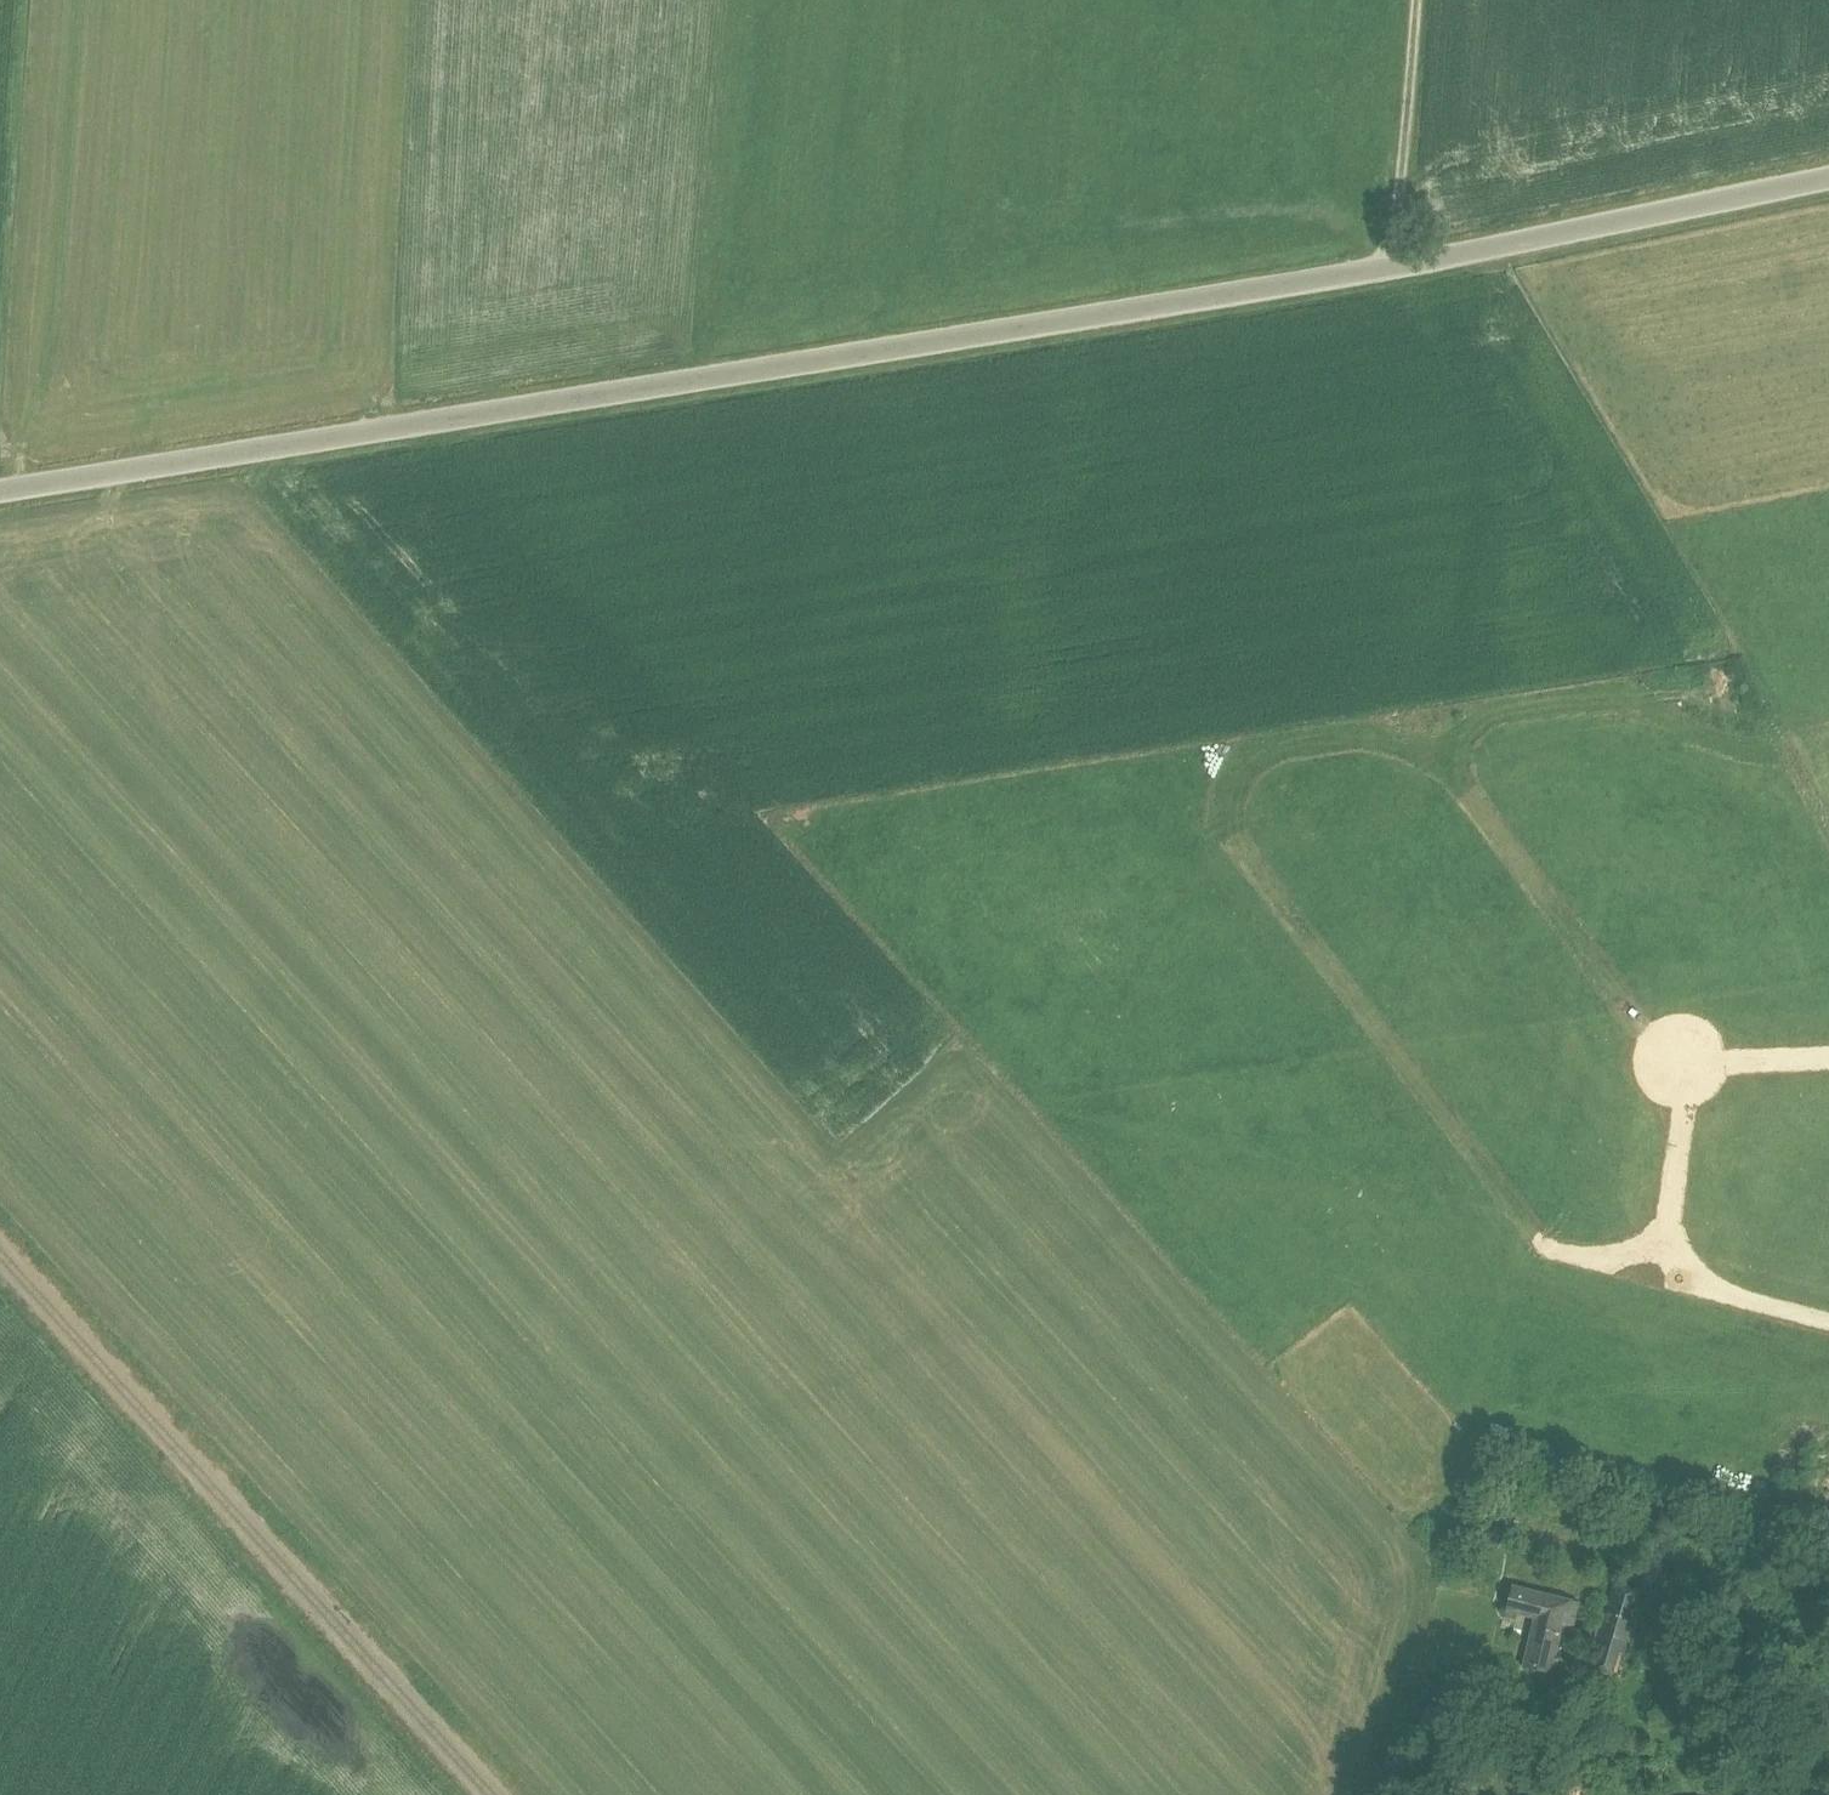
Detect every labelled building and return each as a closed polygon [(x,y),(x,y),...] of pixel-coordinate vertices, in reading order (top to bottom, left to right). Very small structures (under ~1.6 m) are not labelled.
[(1711,655),(1686,662),(1693,687),(1718,680),(1711,655)] [(1505,1612),(1518,1615),(1532,1618),(1523,1664),(1555,1669),(1561,1633),(1572,1636),(1574,1629),(1579,1600),(1525,1586),(1512,1583),(1505,1612)] [(1617,1672),(1633,1609),(1638,1591),(1612,1583),(1606,1601),(1588,1665),(1617,1672)] [(1660,1771),(1645,1773),(1647,1791),(1663,1790),(1660,1771)]
